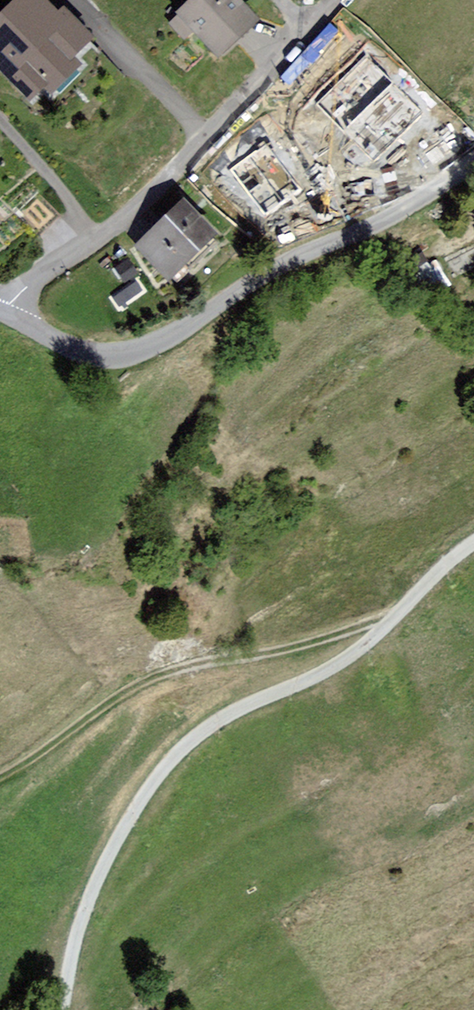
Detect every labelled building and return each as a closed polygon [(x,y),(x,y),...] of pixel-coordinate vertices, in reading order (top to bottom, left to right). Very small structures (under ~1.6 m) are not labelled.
[(0,16),(0,74),(32,106),(44,93),(51,101),(86,66),(77,57),(95,39),(65,8),(58,14),(44,0),(16,0),(0,16)] [(241,0),(193,0),(167,24),(183,41),(194,31),(221,60),(261,22),(241,0)] [(361,47),(301,107),(365,190),(441,122),(361,47)] [(266,112),(203,175),(258,229),(319,191),(266,112)] [(188,201),(138,247),(172,283),(222,236),(188,201)]
